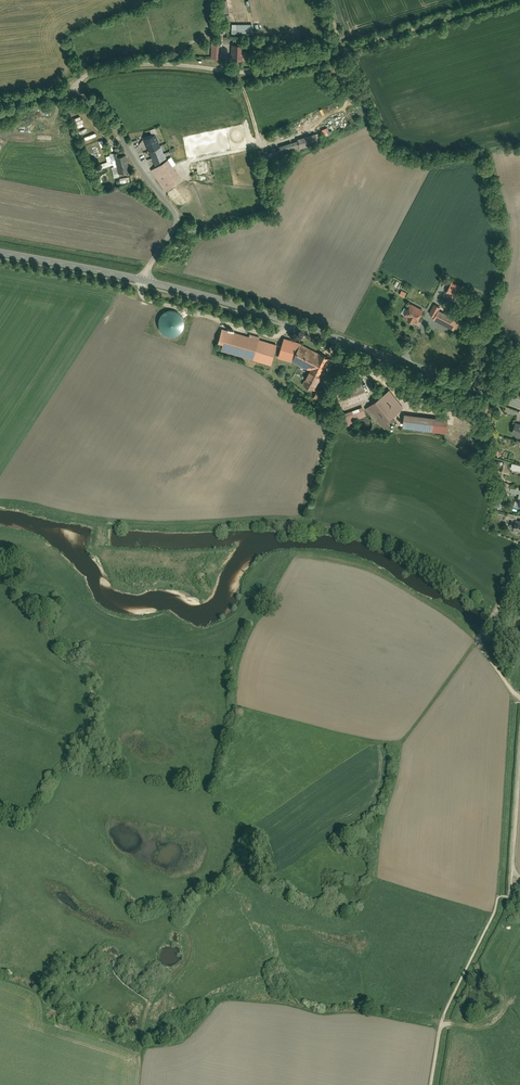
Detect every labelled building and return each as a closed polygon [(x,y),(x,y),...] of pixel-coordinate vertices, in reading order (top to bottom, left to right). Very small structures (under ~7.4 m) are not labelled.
[(239,34),(251,33),(250,23),(239,24),(239,34)] [(211,43),(210,58),(218,59),(219,44),(211,43)] [(230,44),(230,59),(241,60),(241,44),(230,44)] [(327,125),(322,128),(325,135),(332,132),(331,130),(330,130),(327,125)] [(296,139),(273,146),(276,156),(299,148),(299,147),(318,141),(315,131),(296,137),(296,139)] [(155,133),(143,138),(153,164),(161,161),(159,155),(170,151),(167,143),(160,145),(155,133)] [(274,158),(273,150),(269,151),(268,149),(262,150),(265,160),(274,158)] [(118,176),(117,173),(114,156),(117,156),(116,152),(107,154),(109,161),(94,166),(95,170),(111,165),(113,177),(118,176)] [(117,173),(129,171),(126,154),(117,156),(114,156),(117,173)] [(182,155),(168,156),(167,157),(173,166),(175,164),(173,161),(182,160),(182,155)] [(168,159),(151,169),(165,190),(181,179),(168,159)] [(451,281),(446,293),(459,299),(465,287),(451,281)] [(401,289),(398,295),(405,298),(407,292),(401,289)] [(411,303),(405,315),(409,317),(408,320),(417,325),(425,310),(411,303)] [(435,303),(430,314),(435,317),(434,319),(449,327),(454,317),(439,310),(441,306),(435,303)] [(182,328),(182,325),(173,325),(164,325),(164,333),(184,334),(184,328),(182,328)] [(222,344),(220,351),(270,365),(276,346),(258,340),(259,338),(249,335),(248,337),(222,329),(218,343),(222,344)] [(284,339),(278,358),(292,362),(309,371),(303,385),(315,391),(330,359),(300,345),(284,339)] [(346,356),(343,362),(350,365),(353,358),(346,356)] [(335,389),(341,407),(368,397),(361,379),(335,389)] [(318,389),(313,398),(326,404),(330,394),(318,389)] [(389,389),(367,407),(385,429),(396,420),(393,417),(404,408),(389,389)] [(363,407),(342,413),(346,425),(357,422),(356,419),(366,416),(363,407)] [(405,414),(403,428),(433,432),(435,418),(405,414)] [(516,422),(512,432),(519,435),(519,423),(516,422)]
